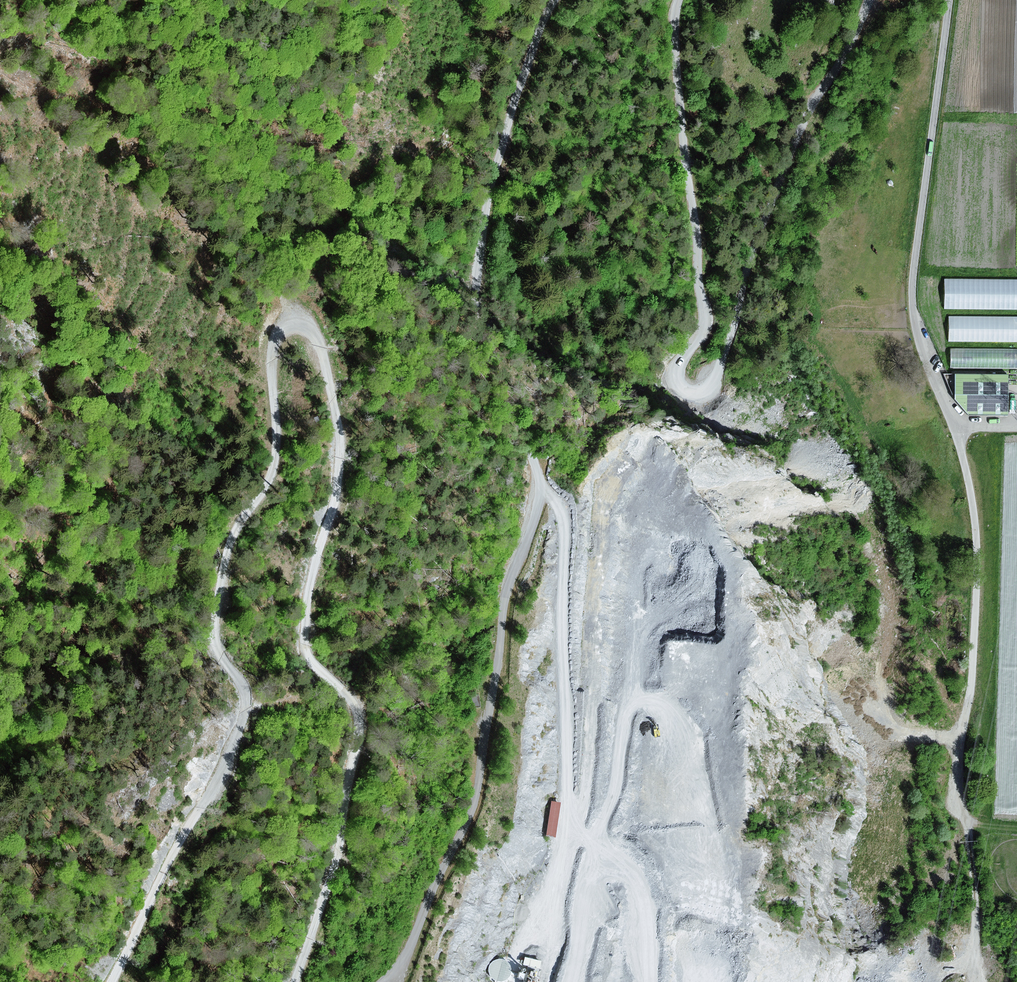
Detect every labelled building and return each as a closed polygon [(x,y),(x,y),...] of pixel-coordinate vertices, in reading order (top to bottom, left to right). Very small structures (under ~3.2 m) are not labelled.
[(943,278),(943,309),(1016,310),(1016,279),(943,278)] [(948,316),(948,342),(1016,342),(1016,316),(948,316)] [(950,349),(950,369),(1016,369),(1016,350),(950,349)] [(1007,374),(953,373),(953,399),(967,414),(1006,415),(1007,374)] [(561,803),(552,801),(546,836),(556,837),(561,803)] [(541,962),(542,955),(525,953),(525,960),(541,962)] [(492,979),(495,981),(497,981),(507,981),(509,980),(512,977),(513,974),(513,970),(512,967),(510,963),(507,961),(504,960),(500,960),(496,961),(493,963),(491,967),(490,971),(490,975),(492,979)]
